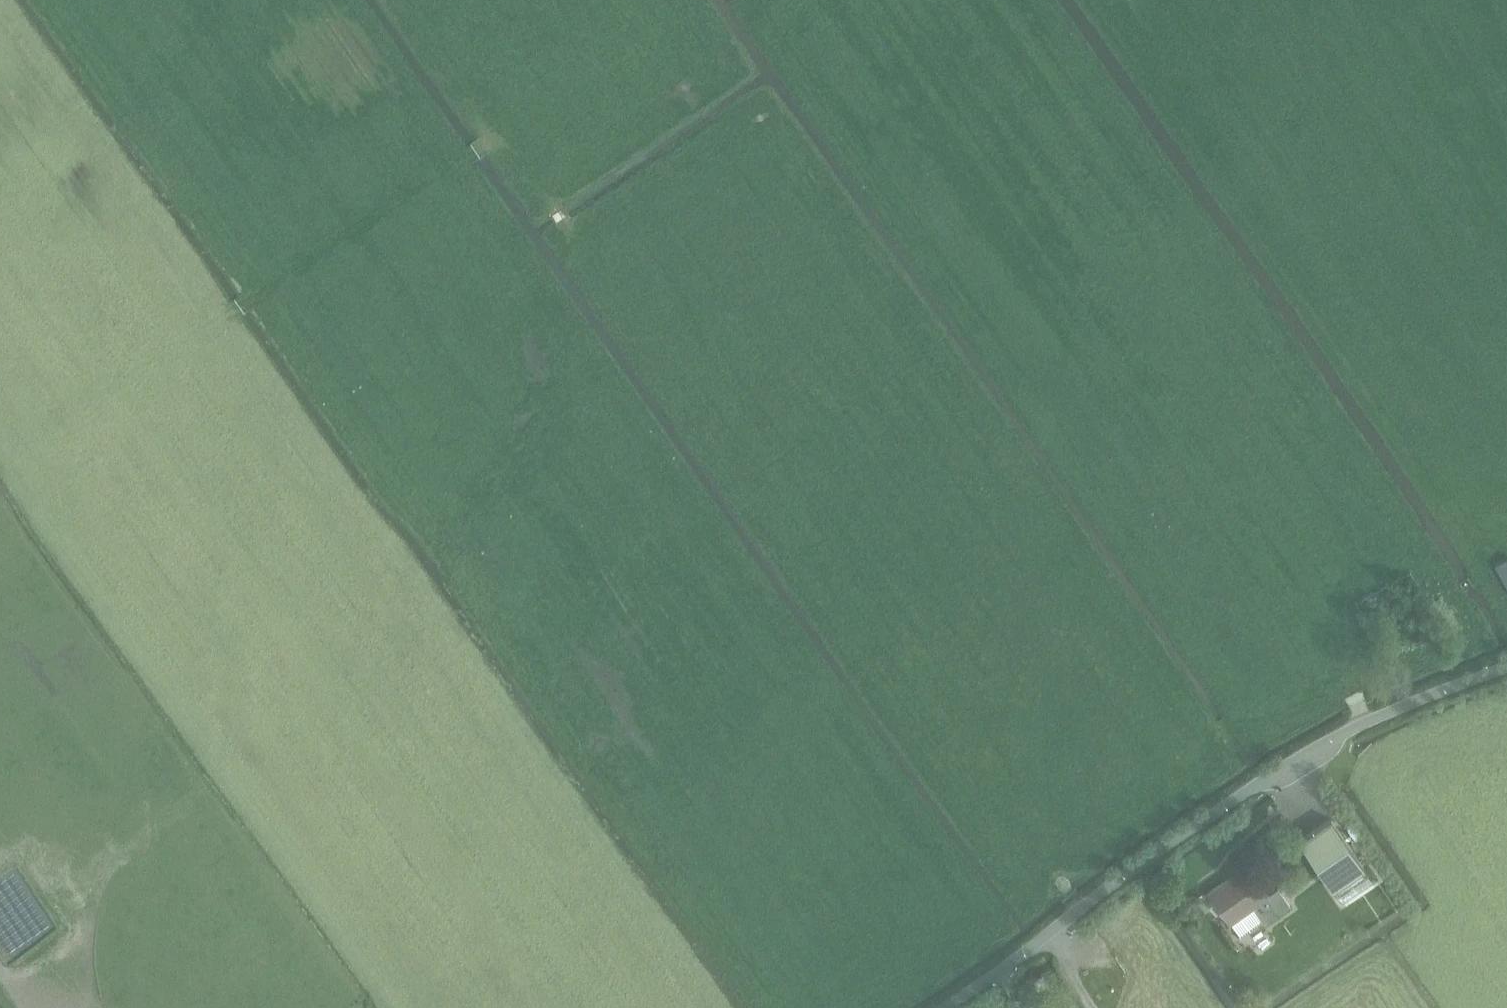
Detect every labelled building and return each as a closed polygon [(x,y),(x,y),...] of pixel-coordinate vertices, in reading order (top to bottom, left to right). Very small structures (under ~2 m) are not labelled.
[(1497,563),(1506,582),(1506,557),(1497,563)] [(1330,819),(1300,840),(1299,840),(1333,890),(1334,889),(1343,902),(1372,882),(1364,869),(1364,868),(1330,819)] [(1248,865),(1209,894),(1231,924),(1232,924),(1240,936),(1262,921),(1265,925),(1291,906),(1278,888),(1269,895),(1248,865)] [(1258,947),(1271,939),(1263,926),(1250,934),(1258,947)]
